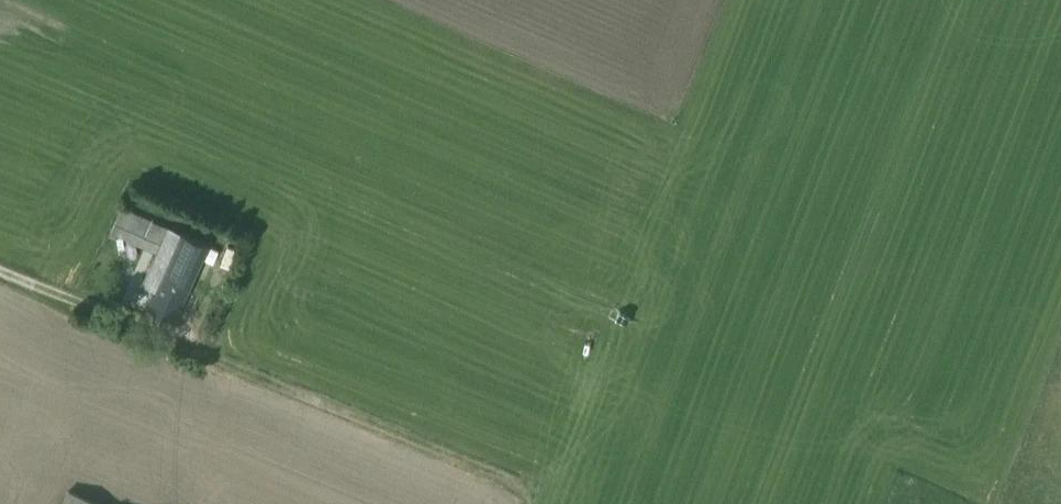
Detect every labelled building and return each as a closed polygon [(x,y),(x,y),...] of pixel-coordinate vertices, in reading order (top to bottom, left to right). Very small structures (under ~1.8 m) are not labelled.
[(209,245),(123,206),(111,233),(154,252),(140,284),(153,290),(146,307),(175,320),(209,245)] [(63,503),(106,503),(69,489),(63,503)]
